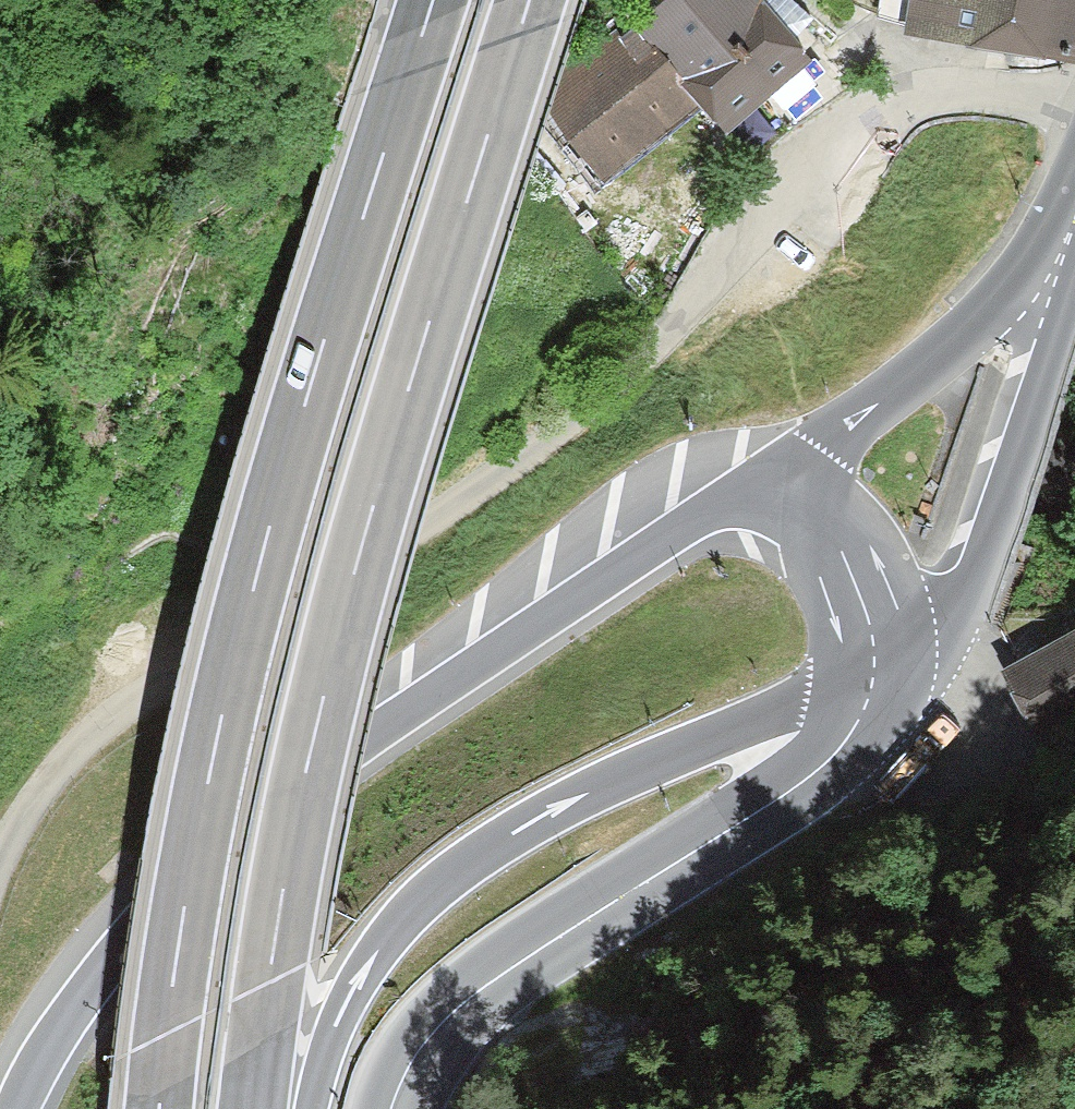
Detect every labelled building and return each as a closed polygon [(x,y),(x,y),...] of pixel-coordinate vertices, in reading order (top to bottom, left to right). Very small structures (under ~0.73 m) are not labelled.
[(763,0),(668,0),(641,24),(741,133),(819,62),(763,0)] [(1074,61),(1074,0),(902,0),(896,30),(1074,63),(1074,61)] [(546,119),(602,185),(696,106),(640,40),(546,119)] [(1024,702),(1074,673),(1074,635),(1008,673),(1024,702)]
